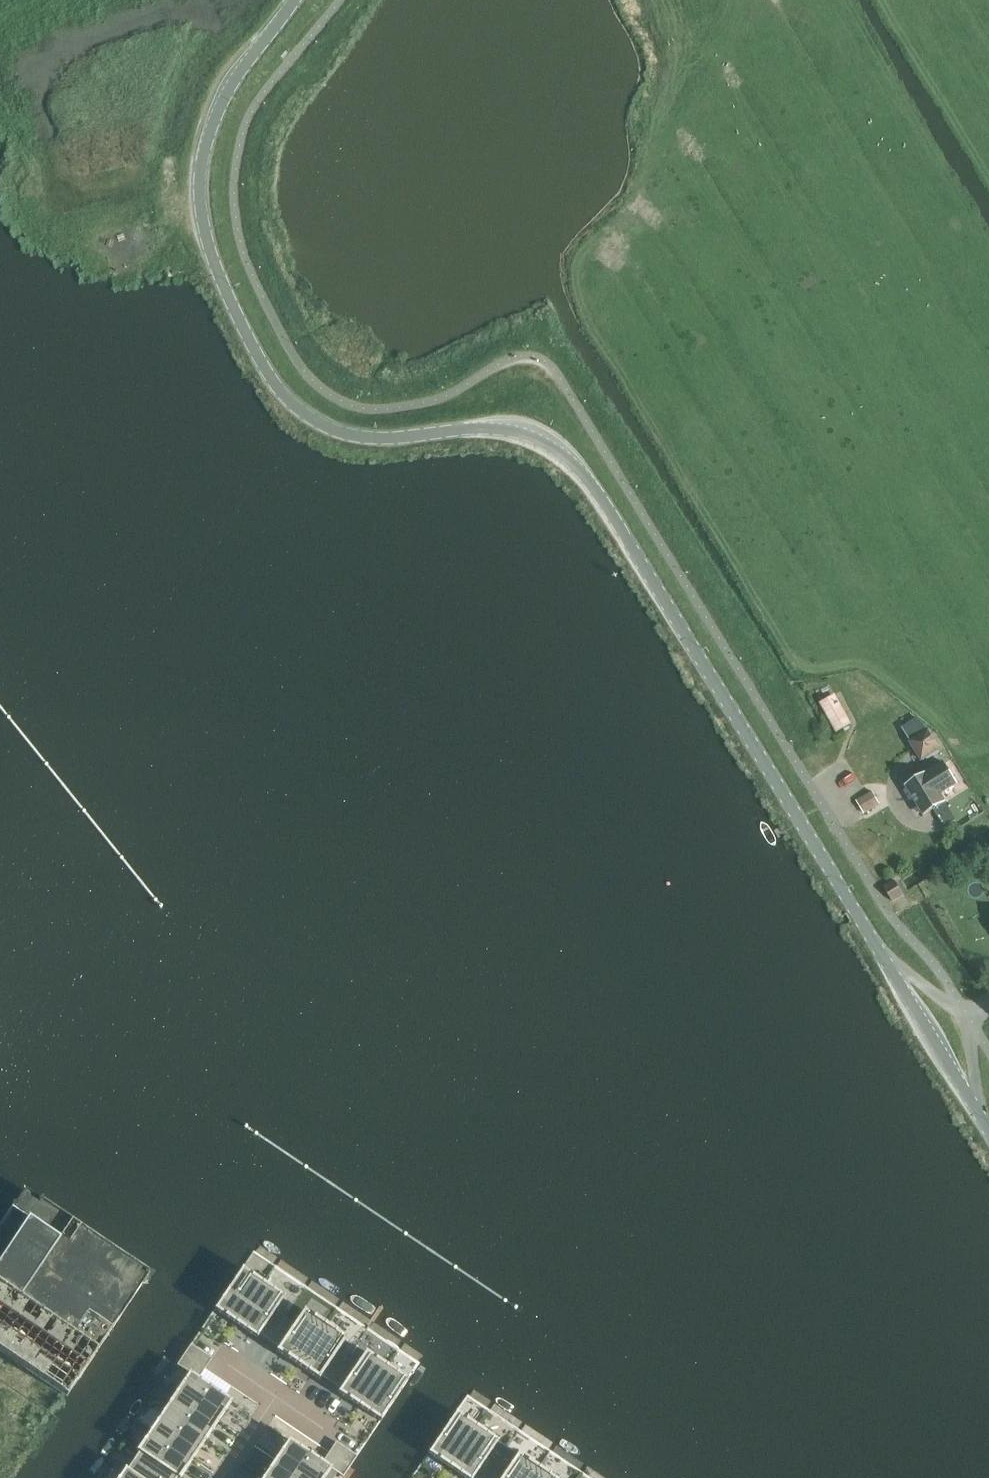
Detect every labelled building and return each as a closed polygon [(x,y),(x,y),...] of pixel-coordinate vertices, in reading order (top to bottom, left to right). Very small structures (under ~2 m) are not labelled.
[(820,702),(836,732),(851,724),(834,694),(820,702)] [(902,730),(921,760),(938,750),(920,719),(902,730)] [(941,795),(958,784),(945,762),(906,785),(923,815),(934,809),(945,825),(955,820),(941,795)] [(880,804),(872,792),(857,801),(865,813),(880,804)] [(893,901),(903,895),(902,893),(896,883),(895,881),(885,887),(890,896),(893,901)] [(17,1363),(43,1381),(64,1395),(66,1397),(153,1273),(152,1272),(151,1273),(140,1265),(138,1268),(125,1259),(69,1221),(26,1192),(23,1193),(20,1197),(3,1222),(0,1227),(0,1352),(17,1363)] [(241,1269),(214,1310),(235,1324),(263,1283),(241,1269)] [(263,1283),(235,1324),(257,1338),(259,1335),(269,1341),(284,1317),(275,1311),(284,1297),(263,1283)] [(284,1317),(269,1341),(278,1347),(276,1351),(297,1366),(325,1324),(303,1310),(294,1324),(284,1317)] [(325,1324),(297,1366),(307,1372),(318,1380),(321,1376),(330,1382),(346,1359),(337,1353),(346,1339),(325,1324)] [(191,1344),(184,1355),(205,1369),(205,1368),(212,1358),(191,1344)] [(346,1359),(330,1382),(340,1389),(337,1393),(359,1407),(386,1366),(365,1352),(356,1365),(346,1359)] [(189,1373),(175,1393),(218,1422),(232,1401),(198,1378),(205,1369),(184,1355),(177,1365),(189,1373)] [(386,1366),(359,1407),(380,1422),(408,1380),(386,1366)] [(175,1393),(163,1412),(206,1440),(218,1422),(175,1393)] [(163,1412),(150,1431),(193,1459),(206,1440),(163,1412)] [(455,1412),(427,1453),(448,1468),(476,1426),(455,1412)] [(448,1468),(459,1475),(464,1477),(487,1477),(498,1461),(489,1455),(498,1441),(476,1426),(448,1468)] [(137,1449),(180,1477),(193,1459),(150,1431),(137,1449)] [(275,1459),(302,1477),(325,1477),(331,1469),(343,1477),(350,1466),(329,1452),(322,1462),(288,1439),(282,1449),(275,1459)] [(329,1452),(350,1466),(357,1456),(346,1449),(336,1442),(329,1452)] [(124,1469),(137,1477),(180,1477),(137,1449),(136,1451),(139,1453),(130,1466),(127,1469),(125,1468),(124,1469)] [(487,1477),(532,1477),(538,1468),(517,1454),(508,1467),(498,1461),(487,1477)] [(262,1477),(302,1477),(275,1459),(262,1477)] [(532,1477),(553,1477),(538,1468),(532,1477)] [(118,1477),(137,1477),(124,1469),(118,1477)]
